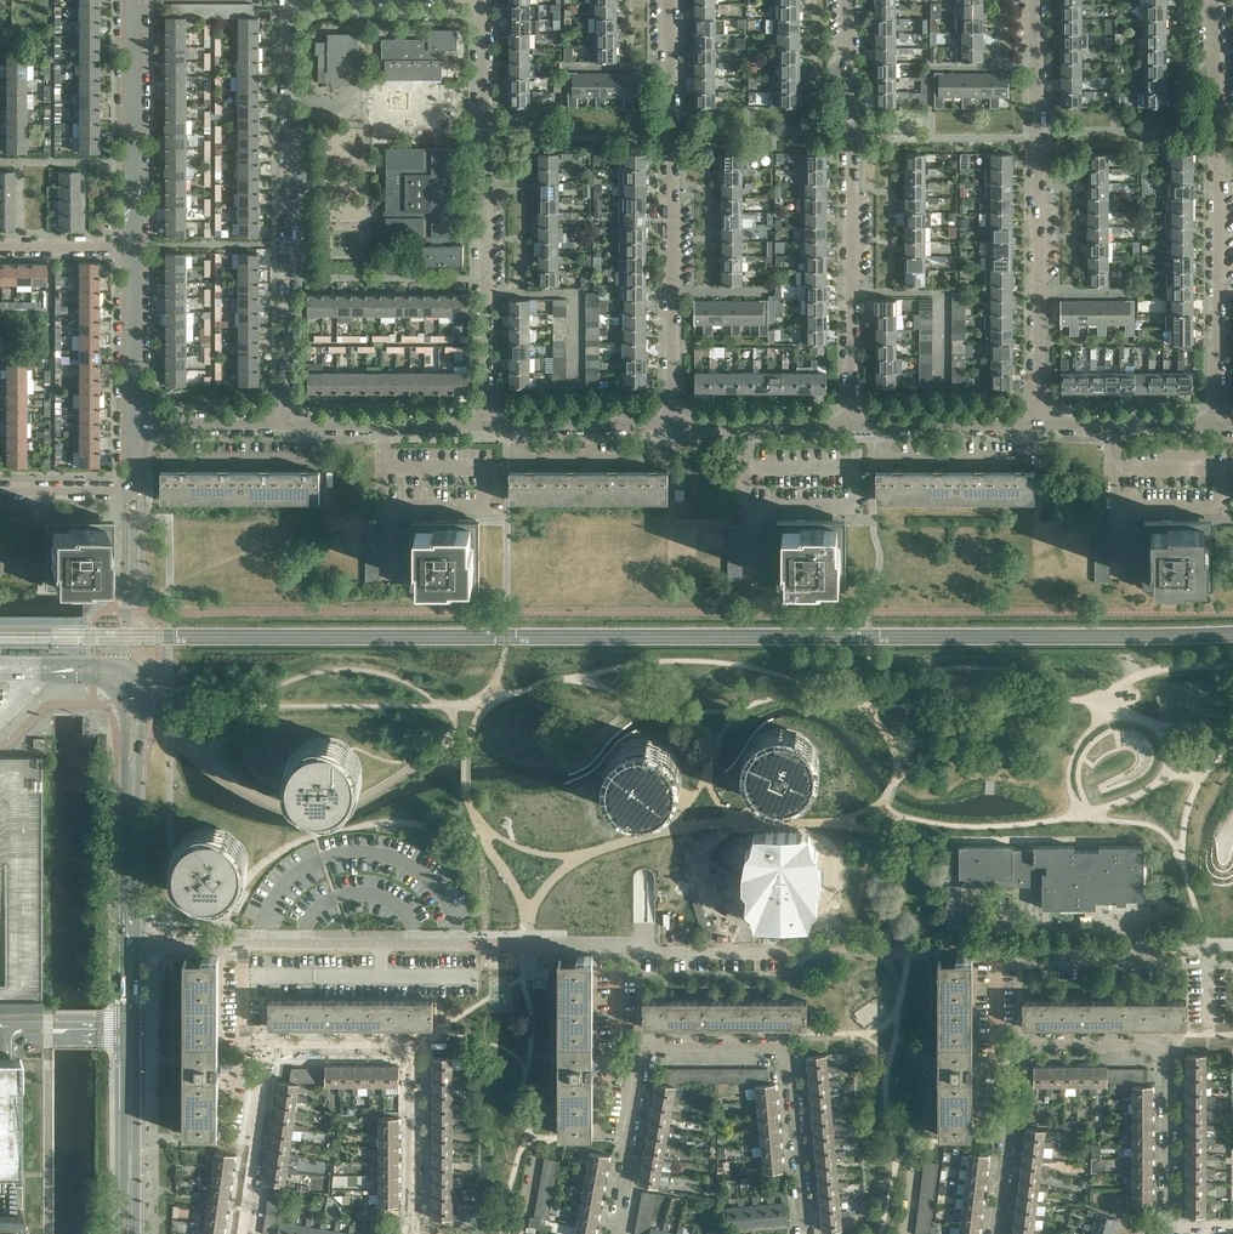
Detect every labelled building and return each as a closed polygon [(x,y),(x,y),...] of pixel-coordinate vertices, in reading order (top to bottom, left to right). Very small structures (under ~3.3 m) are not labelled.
[(962,2),(956,2),(956,17),(962,17),(983,17),(986,17),(986,12),(983,12),(983,9),(983,2),(962,2)] [(210,3),(202,3),(202,17),(211,17),(212,17),(210,17),(210,3)] [(225,17),(225,3),(217,3),(217,17),(215,17),(225,17)] [(239,3),(239,17),(247,17),(247,3),(239,3)] [(617,3),(596,3),(596,17),(616,17),(617,17),(619,17),(619,12),(617,12),(617,9),(617,3)] [(896,3),(876,3),(876,18),(896,18),(896,3)] [(1146,3),(1139,3),(1139,18),(1146,18),(1166,18),(1169,18),(1169,13),(1166,13),(1166,3),(1146,3)] [(530,4),(510,4),(510,18),(540,18),(540,4),(530,4)] [(715,4),(695,4),(695,18),(715,18),(715,4)] [(800,4),(779,4),(779,18),(800,18),(802,18),(802,11),(800,11),(800,4)] [(1082,4),(1062,4),(1062,18),(1082,18),(1082,9),(1085,9),(1085,4),(1082,4)] [(79,5),(79,20),(99,20),(99,5),(79,5)] [(167,17),(167,32),(187,32),(187,17),(187,16),(181,16),(173,16),(167,17)] [(239,17),(239,32),(260,32),(260,17),(254,16),(247,17),(239,17)] [(596,17),(590,17),(590,31),(596,31),(616,32),(617,32),(620,31),(620,27),(616,27),(616,17),(596,17)] [(962,17),(956,17),(956,31),(983,32),(986,32),(986,27),(983,27),(983,24),(983,17),(962,17)] [(540,18),(510,18),(510,33),(530,33),(533,33),(540,33),(540,18)] [(724,18),(715,18),(695,18),(695,33),(715,33),(724,33),(724,18)] [(779,18),(774,18),(774,33),(779,33),(800,33),(802,33),(802,28),(800,28),(800,18),(779,18)] [(896,18),(876,18),(876,33),(896,33),(896,24),(900,24),(900,18),(896,18)] [(1082,18),(1062,18),(1062,33),(1087,33),(1087,18),(1082,18)] [(1166,18),(1146,18),(1146,33),(1166,33),(1169,33),(1169,28),(1167,28),(1166,18)] [(79,20),(79,34),(99,34),(99,20),(79,20)] [(395,39),(382,39),(382,61),(385,60),(385,79),(442,79),(442,59),(439,59),(439,49),(458,49),(457,29),(429,29),(429,39),(404,39),(404,42),(395,42),(395,39)] [(616,32),(596,31),(596,46),(616,46),(617,46),(620,46),(620,42),(616,42),(616,32)] [(983,32),(956,31),(957,46),(983,46),(986,46),(986,42),(983,42),(983,38),(983,32)] [(187,32),(167,32),(167,46),(187,46),(187,32)] [(239,32),(240,46),(260,46),(260,32),(239,32)] [(530,33),(510,33),(510,47),(530,47),(530,33)] [(695,33),(695,48),(715,47),(715,33),(695,33)] [(779,33),(779,48),(800,47),(802,47),(802,43),(800,43),(800,33),(779,33)] [(876,33),(876,47),(896,47),(896,33),(876,33)] [(1087,33),(1062,33),(1062,48),(1085,48),(1087,48),(1087,33)] [(1166,33),(1146,33),(1146,47),(1166,47),(1169,47),(1169,43),(1166,43),(1166,33)] [(79,34),(79,49),(99,49),(99,34),(79,34)] [(319,54),(319,82),(326,82),(328,90),(333,88),(333,89),(341,87),(341,86),(340,86),(340,84),(357,84),(357,71),(358,71),(358,34),(329,34),(329,41),(316,41),(316,54),(319,54)] [(745,38),(736,38),(736,47),(745,47),(745,38)] [(187,46),(167,46),(167,61),(187,61),(187,46)] [(260,46),(240,46),(240,61),(260,61),(260,46)] [(596,46),(589,46),(589,60),(596,61),(617,61),(620,61),(620,60),(620,56),(616,56),(616,46),(596,46)] [(983,46),(957,46),(957,61),(962,61),(986,61),(986,56),(983,56),(983,53),(983,46)] [(530,47),(510,47),(510,62),(530,62),(530,47)] [(715,47),(695,48),(695,62),(715,62),(715,47)] [(779,48),(779,62),(800,62),(802,62),(802,55),(800,54),(800,47),(779,48)] [(896,47),(876,47),(876,61),(896,62),(896,53),(900,53),(900,47),(896,47)] [(1166,47),(1146,47),(1146,62),(1166,62),(1169,62),(1169,57),(1166,57),(1166,47)] [(1085,48),(1062,48),(1062,62),(1082,62),(1082,54),(1085,54),(1085,48)] [(6,49),(6,64),(26,64),(27,49),(6,49)] [(79,49),(79,64),(99,64),(99,49),(79,49)] [(187,61),(167,61),(167,75),(187,75),(187,61)] [(260,75),(260,61),(240,61),(239,75),(260,75)] [(896,62),(876,61),(876,76),(896,76),(896,62)] [(530,62),(510,62),(510,76),(530,76),(535,76),(535,62),(530,62)] [(715,62),(695,62),(695,77),(715,77),(715,62)] [(779,62),(779,77),(800,77),(802,77),(802,69),(800,69),(800,62),(779,62)] [(1082,62),(1062,62),(1062,77),(1082,76),(1082,62)] [(1166,62),(1146,62),(1146,76),(1166,76),(1169,76),(1169,68),(1166,68),(1166,62)] [(26,64),(6,64),(6,78),(26,78),(26,64)] [(79,64),(79,78),(99,78),(99,64),(79,64)] [(642,73),(628,73),(628,107),(633,107),(633,96),(642,96),(642,97),(643,97),(643,72),(642,72),(642,73)] [(995,73),(995,107),(1000,107),(1000,96),(1008,96),(1008,97),(1009,97),(1009,72),(1008,72),(1008,73),(995,73)] [(568,92),(568,107),(577,107),(577,96),(587,96),(587,73),(577,73),(577,77),(577,80),(577,84),(577,88),(577,92),(568,92)] [(601,73),(587,73),(587,96),(596,96),(596,107),(601,107),(601,73)] [(615,73),(601,73),(601,107),(605,107),(605,96),(615,96),(615,73)] [(628,73),(615,73),(615,96),(624,96),(624,107),(628,107),(628,73)] [(935,91),(935,107),(944,107),(944,96),(953,96),(953,73),(944,73),(944,77),(944,80),(944,84),(944,88),(944,91),(935,91)] [(953,73),(953,96),(963,96),(963,107),(967,107),(967,73),(953,73)] [(967,73),(967,107),(972,107),(972,96),(981,97),(981,73),(967,73)] [(981,73),(981,97),(990,97),(990,107),(995,107),(995,73),(981,73)] [(187,75),(167,75),(167,90),(187,90),(187,75)] [(239,75),(239,90),(260,90),(260,75),(239,75)] [(530,76),(510,76),(510,91),(530,91),(530,76)] [(896,76),(876,76),(876,91),(896,91),(896,76)] [(1082,76),(1062,77),(1062,91),(1082,91),(1082,76)] [(1166,76),(1146,76),(1146,91),(1167,91),(1169,91),(1169,83),(1166,83),(1166,76)] [(715,77),(695,77),(695,91),(715,91),(715,77)] [(800,77),(779,77),(779,91),(800,91),(802,91),(803,84),(800,83),(800,77)] [(26,78),(6,78),(6,93),(26,93),(26,78)] [(79,78),(79,93),(99,93),(99,78),(79,78)] [(167,90),(167,104),(187,104),(187,90),(167,90)] [(239,90),(239,104),(260,104),(260,90),(239,90)] [(1167,91),(1146,91),(1140,90),(1140,106),(1166,106),(1166,105),(1169,105),(1169,98),(1166,98),(1167,91)] [(530,91),(510,91),(510,106),(530,106),(530,91)] [(715,91),(695,91),(695,106),(715,106),(715,91)] [(779,91),(772,91),(772,106),(800,106),(802,106),(802,98),(800,98),(800,91),(779,91)] [(896,91),(876,91),(876,106),(896,106),(896,97),(900,97),(900,91),(896,91)] [(1082,91),(1062,91),(1062,106),(1082,105),(1082,91)] [(26,93),(6,93),(6,107),(26,107),(26,93)] [(79,93),(79,107),(99,107),(99,93),(79,93)] [(187,104),(167,104),(167,119),(187,119),(187,104)] [(239,104),(239,119),(260,119),(260,104),(239,104)] [(26,107),(6,107),(6,122),(26,122),(26,107)] [(79,107),(79,122),(99,122),(99,107),(79,107)] [(187,119),(167,119),(167,133),(187,133),(187,119)] [(239,119),(239,134),(260,134),(260,119),(239,119)] [(26,122),(6,122),(6,136),(26,136),(26,122)] [(79,122),(79,136),(99,136),(99,122),(79,122)] [(187,133),(167,133),(167,148),(187,148),(187,133)] [(239,134),(239,148),(260,148),(260,134),(239,134)] [(26,136),(6,136),(6,151),(26,151),(26,136)] [(79,136),(79,151),(99,151),(99,136),(79,136)] [(452,148),(386,147),(386,167),(387,167),(387,211),(389,211),(389,217),(386,217),(386,236),(427,236),(427,245),(423,245),(423,264),(463,264),(463,245),(451,245),(451,236),(452,236),(452,148)] [(187,148),(167,148),(167,162),(187,162),(187,148)] [(239,148),(239,163),(260,162),(260,148),(239,148)] [(540,153),(540,168),(559,168),(559,153),(540,153)] [(626,153),(622,153),(622,168),(646,168),(649,168),(649,160),(646,160),(646,153),(626,153)] [(742,153),(723,153),(723,168),(750,168),(750,159),(758,159),(758,153),(742,153)] [(806,153),(800,153),(800,168),(827,168),(829,168),(829,163),(827,163),(827,160),(827,153),(806,153)] [(906,153),(906,168),(925,169),(925,153),(906,153)] [(1012,153),(986,153),(986,168),(1013,168),(1015,168),(1015,161),(1013,160),(1012,153)] [(1089,153),(1089,168),(1109,168),(1109,153),(1089,153)] [(1193,154),(1172,154),(1172,168),(1193,168),(1196,168),(1196,161),(1193,161),(1193,154)] [(187,162),(167,162),(167,177),(187,177),(187,162)] [(260,162),(239,163),(239,177),(260,177),(260,162)] [(540,168),(540,183),(559,183),(559,168),(540,168)] [(646,168),(622,168),(620,168),(620,182),(646,183),(649,183),(649,175),(646,175),(646,168)] [(756,174),(756,168),(750,168),(723,168),(723,183),(742,183),(742,174),(756,174)] [(827,168),(800,168),(800,183),(827,183),(829,182),(830,178),(827,178),(827,168)] [(925,169),(906,168),(906,183),(925,183),(925,169)] [(986,168),(986,183),(1013,183),(1015,183),(1015,178),(1013,178),(1012,175),(1013,168),(986,168)] [(1089,168),(1089,183),(1109,183),(1109,168),(1089,168)] [(1193,168),(1172,168),(1172,183),(1193,183),(1196,183),(1196,175),(1193,175),(1193,168)] [(14,186),(14,171),(0,171),(0,186),(14,186)] [(59,171),(59,186),(80,186),(80,171),(59,171)] [(187,177),(167,177),(167,191),(187,191),(187,177)] [(260,177),(239,177),(239,192),(260,191),(260,177)] [(646,183),(620,182),(620,197),(646,197),(649,197),(649,190),(646,190),(646,183)] [(540,183),(540,197),(559,197),(559,183),(540,183)] [(742,183),(723,183),(723,197),(742,197),(742,183)] [(827,183),(800,183),(800,197),(827,197),(829,197),(829,192),(827,192),(827,183)] [(925,183),(906,183),(906,197),(926,197),(925,183)] [(986,183),(986,197),(992,197),(1013,197),(1015,197),(1015,192),(1013,192),(1013,183),(986,183)] [(1109,183),(1089,183),(1089,197),(1109,197),(1109,189),(1112,189),(1112,183),(1109,183)] [(1193,183),(1172,183),(1172,197),(1193,197),(1196,197),(1196,190),(1193,190),(1193,183)] [(0,186),(0,200),(14,200),(14,186),(0,186)] [(59,186),(59,200),(79,200),(80,186),(59,186)] [(187,191),(167,191),(167,206),(187,206),(187,191)] [(260,206),(260,191),(239,192),(239,206),(260,206)] [(559,197),(540,197),(540,212),(559,212),(559,197)] [(646,197),(620,197),(620,212),(646,212),(649,212),(649,204),(646,204),(646,197)] [(742,197),(723,197),(723,212),(742,212),(742,197)] [(800,212),(806,212),(827,212),(829,212),(829,204),(827,204),(827,197),(800,197),(800,212)] [(926,197),(906,197),(906,212),(926,212),(926,197)] [(992,212),(1013,212),(1015,212),(1015,204),(1012,204),(1013,197),(992,197),(992,212)] [(1089,197),(1089,212),(1109,212),(1109,197),(1089,197)] [(1172,197),(1172,212),(1193,212),(1196,212),(1196,204),(1193,204),(1193,197),(1172,197)] [(0,200),(0,215),(14,215),(14,200),(0,200)] [(59,200),(59,215),(79,215),(79,200),(59,200)] [(167,206),(167,221),(187,221),(187,206),(167,206)] [(260,206),(239,206),(239,221),(260,221),(260,206)] [(559,212),(540,212),(540,227),(559,227),(559,212)] [(646,218),(646,212),(620,212),(620,226),(646,226),(649,226),(649,219),(646,218)] [(742,212),(723,212),(723,226),(742,227),(742,218),(756,218),(756,212),(742,212)] [(827,212),(806,212),(806,226),(827,227),(829,227),(829,222),(827,222),(827,219),(827,212)] [(926,212),(906,212),(906,227),(932,227),(932,212),(926,212)] [(956,220),(956,212),(948,212),(948,220),(956,220)] [(992,212),(986,212),(986,226),(991,226),(1012,226),(1015,227),(1015,222),(1013,222),(1013,212),(992,212)] [(1089,212),(1089,226),(1109,226),(1109,212),(1089,212)] [(1172,212),(1167,212),(1167,226),(1172,226),(1193,226),(1196,226),(1196,222),(1193,222),(1193,218),(1193,212),(1172,212)] [(0,215),(0,229),(14,229),(14,215),(0,215)] [(59,215),(59,230),(79,230),(79,215),(59,215)] [(187,221),(167,221),(167,236),(187,236),(187,221)] [(239,221),(239,235),(239,236),(260,236),(260,221),(239,221)] [(646,226),(620,226),(620,241),(646,241),(649,241),(649,234),(646,234),(646,233),(646,226)] [(742,227),(723,226),(723,241),(742,241),(742,227)] [(805,226),(800,226),(800,241),(805,241),(806,241),(827,241),(829,241),(829,236),(827,236),(827,233),(827,227),(806,226),(805,226)] [(1012,226),(991,226),(992,241),(1012,241),(1015,241),(1015,236),(1012,236),(1012,233),(1012,226)] [(1089,226),(1089,241),(1109,241),(1109,226),(1089,226)] [(1193,226),(1172,226),(1172,241),(1193,241),(1196,241),(1196,236),(1193,236),(1193,233),(1193,226)] [(540,227),(540,241),(559,241),(559,227),(540,227)] [(932,227),(906,227),(906,241),(926,241),(929,241),(932,241),(932,227)] [(540,241),(540,255),(559,255),(559,241),(540,241)] [(646,241),(620,241),(620,255),(646,255),(649,256),(649,248),(646,248),(646,241)] [(742,241),(723,241),(723,256),(742,256),(742,241)] [(827,241),(806,241),(806,255),(827,256),(829,256),(829,248),(827,248),(827,241)] [(926,241),(906,241),(906,256),(926,255),(926,241)] [(992,241),(985,241),(985,256),(1012,256),(1015,256),(1015,251),(1012,251),(1012,248),(1012,241),(992,241)] [(1089,241),(1089,255),(1109,255),(1109,241),(1089,241)] [(1193,241),(1172,241),(1172,255),(1193,255),(1196,255),(1196,250),(1193,250),(1193,248),(1193,241)] [(167,252),(167,268),(187,268),(187,253),(167,252)] [(260,253),(239,253),(239,268),(260,268),(260,253)] [(540,255),(540,270),(559,270),(559,255),(540,255)] [(646,255),(620,255),(620,270),(646,270),(649,270),(649,265),(646,265),(646,262),(646,255)] [(827,256),(806,255),(806,270),(827,270),(829,270),(829,265),(827,265),(827,262),(827,256)] [(926,255),(906,256),(906,270),(926,270),(926,255)] [(1089,255),(1089,270),(1109,270),(1109,255),(1089,255)] [(1193,255),(1172,255),(1172,270),(1173,270),(1193,270),(1198,270),(1203,270),(1203,265),(1198,265),(1193,265),(1193,262),(1193,255)] [(742,256),(723,256),(723,270),(742,270),(742,261),(756,261),(756,256),(742,256)] [(783,256),(774,256),(774,266),(783,266),(783,256)] [(985,256),(985,270),(1012,270),(1015,270),(1015,265),(1012,265),(1012,263),(1012,256),(985,256)] [(79,261),(79,276),(99,276),(99,261),(79,261)] [(2,263),(2,284),(16,284),(16,263),(2,263)] [(31,263),(16,263),(16,284),(31,284),(31,263)] [(46,263),(31,263),(31,284),(46,284),(46,263)] [(167,268),(167,282),(187,282),(187,268),(167,268)] [(260,282),(260,268),(239,268),(239,282),(260,282)] [(559,270),(540,270),(540,285),(559,285),(559,270)] [(646,270),(620,270),(620,284),(625,284),(646,285),(649,285),(649,277),(646,277),(646,270)] [(742,270),(723,270),(723,285),(742,285),(742,276),(756,276),(756,270),(742,270)] [(806,270),(801,270),(801,285),(806,285),(827,285),(829,285),(829,280),(827,280),(827,277),(827,270),(806,270)] [(926,270),(906,270),(906,285),(926,285),(926,270)] [(1012,270),(985,270),(985,272),(985,285),(991,285),(1012,285),(1015,285),(1015,280),(1012,280),(1012,277),(1012,270)] [(1109,270),(1089,270),(1089,285),(1109,285),(1109,270)] [(1172,270),(1166,270),(1166,284),(1172,284),(1173,284),(1193,284),(1196,284),(1196,280),(1193,280),(1193,277),(1193,270),(1173,270),(1172,270)] [(99,291),(99,276),(79,276),(79,291),(99,291)] [(167,282),(167,297),(187,297),(187,282),(167,282)] [(260,282),(239,282),(239,297),(260,297),(260,282)] [(646,285),(625,284),(625,299),(646,299),(649,299),(649,294),(646,294),(646,291),(646,285)] [(1173,284),(1172,284),(1172,299),(1173,299),(1183,299),(1193,299),(1196,299),(1196,291),(1193,291),(1193,284),(1173,284)] [(781,285),(776,285),(776,293),(772,296),(772,299),(781,299),(780,293),(781,285)] [(827,285),(806,285),(806,299),(827,299),(829,299),(829,294),(827,294),(827,285)] [(1012,285),(991,285),(991,299),(1012,299),(1015,299),(1015,294),(1012,294),(1012,292),(1012,285)] [(99,291),(79,291),(79,305),(99,306),(99,291)] [(308,315),(323,315),(323,294),(308,294),(308,315)] [(337,295),(323,294),(323,315),(337,315),(337,295)] [(352,295),(337,295),(337,315),(352,315),(352,295)] [(366,295),(352,295),(352,315),(366,315),(366,295)] [(381,295),(366,295),(366,315),(381,315),(381,295)] [(395,295),(381,295),(381,315),(395,315),(395,295)] [(410,295),(395,295),(395,315),(410,315),(410,295)] [(424,295),(410,295),(410,315),(424,315),(424,295)] [(439,295),(424,295),(424,315),(439,315),(439,295)] [(454,295),(439,295),(439,315),(454,315),(454,295)] [(469,295),(454,295),(454,315),(469,315),(469,295)] [(769,298),(769,299),(769,304),(774,304),(774,314),(782,314),(782,299),(781,299),(772,299),(772,296),(769,296),(769,298)] [(167,297),(167,311),(187,311),(187,297),(167,297)] [(239,297),(233,297),(233,312),(239,312),(260,312),(260,297),(239,297)] [(877,298),(877,314),(896,314),(896,299),(877,298)] [(511,299),(511,314),(530,314),(530,299),(511,299)] [(646,299),(625,299),(625,313),(646,314),(649,314),(649,309),(646,309),(646,299)] [(769,318),(769,304),(769,299),(760,299),(760,301),(760,318),(769,318)] [(827,299),(806,299),(806,314),(827,314),(829,314),(830,306),(827,306),(827,299)] [(1012,299),(991,299),(991,314),(1012,314),(1015,314),(1015,309),(1012,309),(1012,306),(1012,299)] [(1135,318),(1134,299),(1126,299),(1126,300),(1126,318),(1135,318)] [(1193,299),(1166,299),(1166,314),(1193,313),(1196,313),(1196,306),(1193,306),(1193,299)] [(704,335),(708,335),(708,301),(695,301),(695,300),(694,300),(694,325),(695,325),(695,324),(704,324),(704,335)] [(1060,300),(1060,325),(1061,325),(1061,324),(1070,324),(1070,335),(1074,335),(1074,301),(1061,301),(1061,300),(1060,300)] [(1088,300),(1074,301),(1074,335),(1079,335),(1079,324),(1088,324),(1088,300)] [(1102,300),(1088,300),(1088,324),(1098,324),(1098,335),(1102,335),(1102,300)] [(1116,300),(1102,300),(1102,335),(1107,335),(1107,324),(1116,324),(1116,300)] [(1126,300),(1116,300),(1116,324),(1125,324),(1125,334),(1135,334),(1135,318),(1126,318),(1126,300)] [(708,301),(708,335),(713,335),(713,324),(722,324),(722,301),(708,301)] [(722,301),(722,324),(732,324),(732,335),(736,335),(736,301),(722,301)] [(736,301),(736,335),(741,335),(741,324),(750,324),(750,301),(736,301)] [(750,301),(750,324),(759,324),(760,335),(768,335),(768,330),(769,324),(769,318),(760,318),(760,301),(750,301)] [(99,306),(79,305),(79,320),(99,320),(99,306)] [(167,311),(167,326),(187,326),(187,311),(167,311)] [(260,326),(260,312),(239,312),(239,326),(260,326)] [(625,328),(646,328),(649,328),(649,321),(646,320),(646,314),(625,313),(620,313),(620,328),(625,328)] [(1193,313),(1166,314),(1166,328),(1172,328),(1193,328),(1196,328),(1196,320),(1193,320),(1193,313)] [(530,314),(511,314),(511,328),(530,328),(530,314)] [(827,314),(806,314),(806,328),(827,328),(829,328),(829,323),(827,324),(827,314)] [(903,314),(896,314),(877,314),(877,329),(896,328),(903,328),(903,314)] [(991,314),(985,314),(985,328),(991,328),(1012,328),(1015,328),(1015,321),(1012,321),(1012,314),(991,314)] [(99,320),(79,320),(79,335),(99,335),(99,320)] [(167,326),(166,340),(187,341),(187,326),(167,326)] [(260,326),(239,326),(239,341),(260,341),(260,326)] [(205,328),(202,328),(202,341),(211,341),(211,334),(205,334),(205,328)] [(530,328),(511,328),(511,343),(530,343),(530,328)] [(625,343),(646,343),(649,343),(649,335),(646,335),(646,328),(625,328),(625,343)] [(806,328),(800,328),(800,343),(806,343),(812,343),(824,343),(827,343),(827,342),(830,342),(830,338),(827,338),(827,328),(806,328)] [(896,328),(877,329),(877,343),(896,343),(896,328)] [(1012,328),(991,328),(991,343),(1012,343),(1015,343),(1015,338),(1012,338),(1012,335),(1012,328)] [(1193,328),(1172,328),(1172,343),(1193,343),(1196,343),(1196,335),(1193,335),(1193,328)] [(99,335),(79,335),(79,349),(99,349),(99,335)] [(166,340),(166,355),(187,355),(187,341),(166,340)] [(260,341),(239,341),(239,355),(260,355),(260,341)] [(511,343),(511,357),(530,357),(530,343),(511,343)] [(646,343),(625,343),(625,357),(646,357),(649,357),(649,350),(646,349),(646,343)] [(824,353),(824,343),(812,343),(812,352),(824,353)] [(896,343),(877,343),(877,358),(896,357),(896,343)] [(991,343),(984,343),(984,358),(991,357),(1012,357),(1015,357),(1015,350),(1012,350),(1012,343),(991,343)] [(710,347),(695,347),(695,357),(695,359),(701,359),(701,357),(710,357),(710,356),(710,347)] [(99,349),(79,349),(79,364),(99,364),(99,349)] [(166,355),(166,370),(187,370),(187,355),(166,355)] [(260,355),(239,355),(239,370),(260,370),(260,355)] [(511,357),(510,372),(530,372),(530,357),(511,357)] [(646,357),(625,357),(625,372),(646,372),(649,372),(649,364),(646,364),(646,357)] [(896,357),(877,358),(877,372),(896,372),(902,372),(902,357),(896,357)] [(1012,357),(991,357),(991,372),(1012,372),(1015,372),(1015,365),(1012,364),(1012,357)] [(818,358),(812,359),(812,366),(812,391),(827,391),(827,372),(818,372),(818,358)] [(1061,359),(1061,372),(1061,392),(1076,392),(1076,372),(1068,372),(1067,359),(1061,359)] [(1077,372),(1076,372),(1076,392),(1091,391),(1091,372),(1082,372),(1082,359),(1076,359),(1077,372)] [(1097,359),(1091,359),(1091,372),(1091,391),(1105,391),(1105,372),(1105,365),(1097,365),(1097,359)] [(1184,361),(1178,361),(1178,372),(1178,391),(1193,391),(1193,372),(1184,372),(1184,361)] [(6,363),(6,378),(26,378),(26,363),(6,363)] [(99,364),(79,364),(79,378),(99,378),(99,364)] [(468,365),(454,365),(454,372),(454,393),(469,392),(469,372),(468,372),(468,365)] [(1126,372),(1120,372),(1120,391),(1134,391),(1134,372),(1134,368),(1134,365),(1126,365),(1126,372)] [(798,372),(797,391),(812,391),(812,366),(804,366),(804,368),(798,368),(798,372)] [(187,370),(166,370),(166,385),(187,385),(187,370)] [(260,370),(239,370),(239,385),(260,385),(260,370)] [(323,372),(308,372),(308,393),(323,393),(323,372)] [(323,372),(323,393),(338,393),(337,372),(323,372)] [(352,372),(337,372),(338,393),(352,393),(352,372)] [(367,372),(352,372),(352,393),(367,393),(367,372)] [(381,393),(381,372),(367,372),(367,393),(381,393)] [(381,372),(381,393),(395,393),(395,373),(381,372)] [(425,373),(424,393),(439,393),(439,372),(425,373)] [(454,372),(439,372),(439,393),(454,393),(454,372)] [(530,372),(510,372),(510,387),(530,387),(530,372)] [(646,372),(625,372),(625,387),(646,387),(646,386),(649,386),(649,379),(646,379),(646,372)] [(710,372),(695,372),(695,392),(710,391),(710,372)] [(725,372),(710,372),(710,391),(725,391),(725,372)] [(739,372),(725,372),(725,391),(739,391),(739,372)] [(754,372),(739,372),(739,391),(754,391),(754,372)] [(768,372),(754,372),(754,391),(768,391),(768,372)] [(783,372),(768,372),(768,391),(783,391),(783,372)] [(783,372),(783,391),(797,391),(798,372),(783,372)] [(896,372),(877,372),(877,387),(896,387),(896,372)] [(985,372),(985,387),(1012,387),(1012,386),(1015,386),(1015,379),(1012,379),(1012,372),(991,372),(985,372)] [(1120,372),(1105,372),(1105,391),(1120,391),(1120,372)] [(1149,372),(1134,372),(1134,391),(1149,391),(1149,372)] [(1163,372),(1149,372),(1149,391),(1163,391),(1163,372)] [(1178,372),(1163,372),(1163,391),(1178,391),(1178,372)] [(410,373),(395,373),(395,393),(410,393),(410,373)] [(425,373),(410,373),(410,393),(424,393),(425,373)] [(26,378),(6,378),(6,392),(26,392),(26,378)] [(99,378),(79,378),(79,393),(99,393),(99,378)] [(26,392),(6,392),(6,407),(26,407),(26,393),(26,392)] [(79,393),(79,407),(99,408),(99,393),(79,393)] [(26,407),(6,407),(6,422),(26,422),(26,407)] [(79,407),(79,422),(99,422),(99,408),(79,407)] [(26,422),(6,422),(6,436),(26,436),(26,422)] [(99,422),(79,422),(79,437),(99,437),(99,422)] [(26,436),(6,436),(6,451),(26,451),(26,436)] [(99,437),(79,437),(79,451),(99,451),(99,437)] [(26,451),(6,451),(6,466),(26,466),(26,465),(26,451)] [(79,451),(79,466),(99,466),(99,451),(79,451)] [(179,471),(162,471),(162,499),(204,499),(204,471),(187,471),(187,468),(179,468),(179,471)] [(220,471),(204,471),(204,499),(245,499),(245,471),(228,471),(228,468),(220,468),(220,471)] [(261,471),(245,471),(245,499),(286,499),(286,471),(269,471),(269,468),(261,468),(261,471)] [(302,471),(286,471),(286,499),(320,499),(320,471),(310,471),(310,468),(302,468),(302,471)] [(527,471),(511,471),(511,499),(552,499),(552,471),(535,471),(536,468),(527,468),(527,471)] [(568,472),(552,471),(552,499),(593,499),(593,472),(576,471),(576,468),(568,468),(568,472)] [(609,472),(593,472),(593,499),(634,499),(634,472),(618,472),(618,468),(609,468),(609,472)] [(650,472),(634,472),(634,499),(668,499),(668,472),(658,472),(658,468),(650,468),(650,472)] [(877,471),(876,499),(877,499),(918,499),(918,471),(902,471),(902,469),(893,468),(893,471),(877,471)] [(934,471),(918,471),(918,499),(959,499),(959,471),(943,471),(943,468),(934,469),(934,471)] [(975,471),(959,471),(959,499),(1000,499),(1000,471),(984,471),(984,468),(975,468),(975,471)] [(1016,471),(1000,471),(1000,499),(1034,499),(1034,471),(1025,471),(1025,468),(1016,468),(1016,471)] [(684,489),(675,489),(675,499),(684,499),(684,489)] [(61,519),(45,518),(45,586),(113,586),(113,519),(73,519),(61,519)] [(480,519),(412,519),(412,525),(412,532),(412,539),(412,546),(412,553),(412,560),(412,567),(412,574),(412,580),(412,587),(480,587),(480,519)] [(806,519),(795,519),(778,519),(778,587),(846,586),(846,519),(806,519)] [(1172,528),(1151,527),(1151,540),(1155,540),(1155,550),(1151,550),(1150,560),(1153,560),(1153,580),(1165,580),(1165,577),(1176,577),(1176,580),(1186,581),(1186,578),(1206,579),(1206,566),(1202,566),(1202,556),(1207,555),(1206,546),(1204,546),(1204,525),(1192,525),(1192,529),(1181,529),(1181,525),(1172,525),(1172,528)] [(29,527),(29,538),(38,538),(38,527),(29,527)] [(747,765),(747,767),(747,769),(747,771),(748,774),(748,776),(749,779),(750,781),(751,783),(752,785),(754,787),(755,789),(757,791),(759,793),(760,793),(761,794),(762,795),(763,796),(764,796),(765,797),(766,797),(767,798),(768,798),(769,799),(770,799),(772,800),(774,800),(776,801),(777,801),(779,801),(781,801),(783,801),(784,801),(786,801),(789,800),(791,800),(793,799),(796,798),(798,797),(800,795),(802,794),(804,792),(805,791),(807,789),(809,787),(810,785),(811,783),(812,781),(813,779),(814,776),(814,774),(815,772),(815,769),(815,767),(815,765),(815,762),(814,759),(814,757),(813,754),(812,752),(811,750),(809,748),(808,746),(806,744),(805,742),(803,740),(801,739),(799,737),(796,736),(794,735),(792,734),(789,734),(787,733),(784,733),(782,733),(779,733),(777,733),(774,733),(772,734),(770,735),(767,736),(765,737),(763,738),(761,739),(759,741),(757,742),(756,744),(754,746),(753,747),(752,749),(751,751),(750,753),(749,754),(748,756),(748,758),(747,760),(747,763),(747,765)] [(44,738),(33,738),(33,746),(44,746),(44,738)] [(353,757),(349,752),(343,747),(336,743),(329,741),(321,741),(314,742),(307,746),(300,751),(296,757),(292,764),(291,772),(291,779),(293,787),(297,794),(303,799),(309,804),(316,806),(324,807),(332,807),(338,804),(344,801),(349,796),(353,791),(356,784),(357,777),(357,771),(356,764),(353,757)] [(608,775),(608,777),(608,780),(609,782),(609,785),(610,787),(610,789),(611,792),(613,794),(614,796),(615,798),(617,800),(619,802),(620,804),(622,805),(625,806),(627,808),(629,809),(631,810),(634,810),(636,811),(639,811),(641,811),(644,811),(646,811),(649,811),(651,810),(654,810),(656,809),(658,808),(660,806),(662,805),(664,804),(666,802),(668,800),(670,798),(671,796),(672,794),(673,792),(674,790),(675,788),(676,785),(676,783),(677,781),(677,778),(677,776),(676,773),(676,771),(676,769),(675,767),(674,764),(673,762),(672,760),(671,758),(669,756),(668,754),(666,753),(665,751),(663,750),(661,749),(659,748),(657,747),(655,746),(653,745),(651,744),(650,744),(649,744),(648,744),(647,743),(645,743),(642,743),(640,743),(637,743),(635,744),(633,745),(630,745),(628,746),(626,747),(624,749),(622,750),(620,751),(619,753),(617,754),(616,756),(614,758),(613,760),(612,763),(611,765),(610,767),(609,770),(609,772),(608,775)] [(0,756),(0,1009),(42,1010),(42,756),(0,756)] [(221,833),(214,831),(206,831),(199,833),(192,836),(187,841),(182,847),(179,854),(177,861),(178,869),(179,876),(183,883),(188,889),(194,893),(201,896),(208,897),(216,897),(223,895),(229,892),(235,887),(240,881),(242,874),(244,867),(244,859),(242,852),(238,846),(234,840),(228,836),(221,833)] [(751,910),(762,924),(763,924),(801,924),(813,910),(818,904),(817,891),(815,878),(816,865),(817,865),(818,852),(813,846),(801,832),(771,832),(762,832),(751,846),(746,852),(747,865),(748,879),(751,879),(751,887),(748,887),(747,891),(751,910)] [(959,877),(964,877),(964,886),(1029,886),(1042,886),(1042,881),(1043,889),(1043,907),(1096,907),(1096,898),(1098,898),(1098,899),(1105,900),(1105,898),(1117,898),(1117,903),(1126,903),(1126,899),(1144,898),(1144,845),(1099,845),(1099,850),(1074,850),(1074,845),(1033,845),(1033,848),(1013,849),(1013,845),(959,845),(959,877)] [(185,959),(188,959),(188,1133),(185,1133),(185,1134),(219,1134),(219,1133),(219,1072),(219,1061),(219,958),(185,958),(185,959)] [(593,958),(559,959),(559,960),(562,959),(562,1133),(559,1133),(560,1134),(593,1134),(593,1133),(593,1073),(593,1061),(593,958)] [(970,959),(938,958),(938,960),(941,960),(941,1133),(938,1133),(938,1134),(972,1134),(972,1072),(973,1072),(973,1061),(972,1061),(972,959),(970,959)] [(312,1000),(269,1000),(269,1027),(312,1027),(312,1000)] [(312,1000),(312,1027),(353,1027),(353,1000),(312,1000)] [(353,1000),(353,1027),(394,1027),(394,1000),(353,1000)] [(394,1000),(394,1027),(433,1027),(433,1000),(394,1000)] [(687,1000),(643,1000),(643,1027),(687,1027),(687,1000)] [(727,1000),(687,1000),(687,1027),(727,1027),(727,1000)] [(768,1000),(727,1000),(727,1027),(768,1027),(768,1000)] [(807,1000),(768,1000),(768,1027),(807,1026),(807,1000)] [(1066,1000),(1023,1000),(1022,1027),(1066,1027),(1066,1000)] [(1107,1000),(1066,1000),(1066,1027),(1107,1027),(1107,1000)] [(1147,1000),(1107,1000),(1107,1027),(1147,1027),(1147,1000)] [(1186,1000),(1147,1000),(1147,1027),(1186,1026),(1186,1000)] [(827,1054),(808,1056),(809,1071),(829,1070),(838,1069),(838,1065),(828,1066),(827,1054)] [(1187,1054),(1187,1069),(1206,1069),(1206,1071),(1215,1070),(1215,1066),(1206,1066),(1206,1054),(1187,1054)] [(433,1057),(433,1072),(454,1072),(454,1074),(463,1074),(463,1069),(454,1069),(454,1057),(433,1057)] [(21,1145),(21,1083),(20,1083),(20,1058),(11,1058),(0,1058),(0,1233),(21,1233),(21,1145)] [(341,1065),(326,1065),(326,1085),(324,1085),(324,1094),(329,1094),(329,1085),(338,1085),(341,1085),(341,1065)] [(341,1085),(338,1085),(339,1094),(344,1094),(343,1085),(353,1085),(355,1085),(355,1065),(341,1065),(341,1085)] [(355,1085),(353,1085),(353,1094),(358,1094),(358,1085),(367,1085),(370,1085),(370,1065),(355,1065),(355,1085)] [(370,1085),(367,1085),(368,1094),(372,1094),(372,1085),(382,1085),(384,1085),(384,1065),(370,1065),(370,1085)] [(384,1085),(382,1085),(382,1094),(387,1094),(387,1085),(399,1085),(399,1065),(384,1065),(384,1085)] [(1034,1085),(1032,1085),(1032,1095),(1037,1095),(1037,1085),(1046,1085),(1049,1085),(1049,1066),(1034,1066),(1034,1085)] [(1049,1085),(1046,1085),(1047,1095),(1052,1095),(1052,1085),(1061,1085),(1064,1085),(1063,1066),(1049,1066),(1049,1085)] [(1064,1085),(1061,1085),(1061,1095),(1066,1095),(1066,1085),(1075,1085),(1078,1085),(1078,1066),(1063,1066),(1064,1085)] [(1078,1085),(1075,1085),(1076,1095),(1077,1095),(1081,1095),(1081,1085),(1090,1085),(1093,1085),(1093,1066),(1078,1066),(1078,1085)] [(1093,1085),(1090,1085),(1091,1095),(1095,1095),(1095,1085),(1107,1085),(1107,1082),(1107,1068),(1107,1066),(1093,1066),(1093,1085)] [(292,1067),(290,1082),(300,1083),(300,1082),(299,1082),(300,1067),(292,1067)] [(761,1067),(761,1084),(770,1083),(768,1067),(761,1067)] [(673,1068),(665,1068),(665,1083),(673,1083),(673,1068)] [(1187,1069),(1187,1083),(1206,1083),(1206,1086),(1215,1085),(1215,1081),(1206,1081),(1206,1071),(1206,1069),(1187,1069)] [(829,1070),(809,1071),(810,1085),(830,1084),(830,1085),(839,1084),(839,1079),(830,1080),(829,1070)] [(433,1072),(433,1087),(454,1087),(454,1089),(463,1088),(463,1084),(454,1083),(454,1074),(454,1072),(433,1072)] [(280,1080),(278,1095),(298,1098),(297,1100),(307,1101),(307,1096),(298,1095),(300,1083),(290,1082),(280,1080)] [(657,1082),(654,1097),(674,1100),(673,1103),(683,1104),(683,1100),(684,1099),(674,1097),(676,1086),(657,1082)] [(756,1082),(754,1082),(747,1083),(747,1088),(757,1088),(757,1097),(758,1099),(777,1097),(776,1083),(770,1083),(761,1084),(756,1084),(756,1082)] [(1133,1083),(1130,1083),(1123,1083),(1123,1088),(1133,1089),(1133,1098),(1133,1100),(1152,1100),(1152,1085),(1145,1085),(1137,1085),(1133,1085),(1133,1083)] [(1187,1083),(1187,1098),(1206,1098),(1206,1100),(1216,1100),(1216,1095),(1206,1095),(1206,1086),(1206,1083),(1187,1083)] [(830,1084),(810,1085),(811,1100),(831,1098),(831,1099),(841,1098),(840,1094),(831,1094),(830,1085),(830,1084)] [(433,1087),(433,1101),(453,1101),(453,1104),(463,1103),(463,1098),(454,1098),(454,1089),(454,1087),(433,1087)] [(278,1095),(276,1110),(296,1112),(295,1115),(305,1116),(305,1111),(296,1109),(297,1100),(298,1098),(278,1095)] [(654,1097),(652,1111),(671,1115),(671,1118),(680,1118),(681,1114),(672,1112),(673,1103),(674,1100),(654,1097)] [(757,1097),(748,1098),(748,1103),(758,1102),(759,1111),(759,1113),(778,1112),(777,1097),(758,1099),(757,1097)] [(831,1098),(811,1100),(813,1114),(832,1113),(832,1115),(842,1113),(842,1108),(832,1109),(831,1099),(831,1098)] [(1133,1100),(1133,1098),(1123,1098),(1123,1103),(1133,1103),(1133,1112),(1133,1114),(1152,1114),(1152,1100),(1133,1100)] [(1206,1098),(1187,1098),(1187,1112),(1206,1113),(1206,1115),(1216,1114),(1215,1110),(1206,1110),(1206,1100),(1206,1098)] [(433,1101),(433,1115),(454,1116),(453,1118),(463,1117),(463,1113),(454,1113),(453,1104),(453,1101),(433,1101)] [(276,1110),(274,1124),(293,1127),(293,1129),(303,1130),(303,1125),(294,1124),(295,1115),(296,1112),(276,1110)] [(652,1111),(649,1125),(669,1129),(668,1132),(678,1133),(678,1128),(669,1127),(671,1118),(671,1115),(652,1111)] [(759,1113),(759,1111),(749,1113),(749,1117),(759,1117),(760,1126),(760,1128),(780,1127),(778,1112),(759,1113)] [(1133,1117),(1133,1126),(1133,1129),(1152,1129),(1152,1114),(1133,1114),(1133,1112),(1123,1113),(1123,1117),(1133,1117)] [(1206,1113),(1187,1112),(1187,1127),(1206,1127),(1206,1130),(1215,1129),(1216,1124),(1206,1125),(1206,1115),(1206,1113)] [(832,1113),(813,1114),(814,1129),(834,1127),(834,1129),(843,1128),(843,1123),(834,1124),(832,1115),(832,1113)] [(370,1114),(370,1115),(370,1120),(379,1120),(379,1129),(379,1131),(399,1132),(399,1117),(380,1116),(380,1114),(370,1114)] [(433,1115),(433,1130),(453,1130),(453,1133),(463,1132),(463,1127),(453,1127),(453,1118),(454,1116),(433,1115)] [(1077,1121),(1063,1121),(1063,1127),(1077,1129),(1077,1128),(1077,1121)] [(274,1124),(272,1139),(292,1142),(291,1144),(301,1145),(301,1140),(292,1138),(293,1129),(293,1127),(274,1124)] [(649,1125),(647,1140),(666,1143),(666,1147),(675,1147),(676,1143),(667,1141),(668,1132),(669,1129),(649,1125)] [(760,1128),(760,1126),(750,1128),(751,1132),(760,1131),(761,1141),(761,1143),(781,1141),(780,1127),(760,1128)] [(1133,1132),(1133,1141),(1133,1143),(1152,1143),(1152,1129),(1133,1129),(1133,1126),(1123,1127),(1123,1132),(1133,1132)] [(834,1127),(814,1129),(815,1143),(835,1142),(835,1143),(845,1142),(844,1137),(834,1138),(834,1129),(834,1127)] [(1026,1127),(1024,1142),(1044,1144),(1043,1146),(1053,1147),(1053,1143),(1044,1141),(1045,1129),(1026,1127)] [(1187,1127),(1186,1142),(1206,1142),(1206,1144),(1216,1143),(1216,1139),(1206,1139),(1206,1130),(1206,1127),(1187,1127)] [(379,1131),(379,1129),(370,1130),(370,1134),(379,1134),(379,1144),(379,1146),(399,1146),(399,1132),(379,1131)] [(433,1130),(433,1144),(453,1145),(453,1147),(463,1146),(463,1142),(453,1141),(453,1133),(453,1130),(433,1130)] [(272,1139),(270,1153),(290,1156),(289,1158),(299,1159),(299,1154),(290,1153),(291,1144),(292,1142),(272,1139)] [(647,1140),(644,1154),(664,1158),(663,1161),(672,1162),(673,1158),(664,1156),(666,1147),(666,1143),(647,1140)] [(761,1143),(761,1141),(751,1142),(752,1147),(761,1146),(762,1155),(762,1157),(782,1156),(781,1141),(761,1143)] [(1133,1143),(1133,1141),(1123,1142),(1123,1146),(1133,1146),(1133,1156),(1133,1158),(1152,1158),(1152,1143),(1133,1143)] [(835,1142),(815,1143),(816,1158),(836,1156),(836,1158),(846,1157),(845,1152),(836,1153),(835,1143),(835,1142)] [(1024,1142),(1023,1156),(1042,1159),(1042,1161),(1051,1162),(1052,1157),(1042,1156),(1043,1146),(1044,1144),(1024,1142)] [(1186,1142),(1186,1156),(1206,1156),(1206,1158),(1216,1158),(1216,1153),(1206,1154),(1206,1144),(1206,1142),(1186,1142)] [(379,1146),(379,1144),(370,1144),(370,1149),(379,1149),(379,1158),(379,1161),(399,1161),(399,1146),(379,1146)] [(433,1144),(433,1159),(453,1159),(453,1162),(463,1161),(463,1156),(453,1156),(453,1147),(453,1145),(433,1144)] [(216,1151),(217,1149),(207,1147),(206,1153),(216,1154),(214,1163),(214,1166),(233,1169),(235,1154),(216,1151)] [(590,1155),(588,1164),(588,1166),(607,1169),(610,1155),(591,1151),(591,1149),(581,1148),(580,1153),(590,1155)] [(960,1148),(959,1153),(963,1154),(961,1164),(968,1165),(968,1166),(987,1169),(989,1154),(969,1151),(970,1149),(960,1148)] [(270,1153),(268,1168),(288,1170),(287,1173),(297,1173),(297,1169),(288,1168),(289,1158),(290,1156),(270,1153)] [(644,1154),(642,1169),(661,1172),(660,1175),(670,1176),(671,1172),(661,1170),(663,1161),(664,1158),(644,1154)] [(762,1155),(753,1156),(753,1161),(762,1160),(763,1169),(756,1170),(757,1173),(764,1172),(783,1171),(782,1156),(762,1157),(762,1155)] [(836,1156),(816,1158),(818,1172),(837,1170),(837,1172),(847,1171),(847,1166),(837,1167),(836,1158),(836,1156)] [(1023,1156),(1021,1171),(1040,1173),(1040,1176),(1049,1176),(1051,1162),(1042,1161),(1042,1159),(1023,1156)] [(1133,1161),(1133,1170),(1133,1172),(1152,1172),(1152,1158),(1133,1158),(1133,1156),(1123,1156),(1123,1161),(1133,1161)] [(1186,1156),(1186,1170),(1206,1171),(1206,1173),(1216,1173),(1216,1168),(1206,1168),(1206,1158),(1206,1156),(1186,1156)] [(379,1163),(379,1172),(379,1175),(399,1175),(399,1161),(379,1161),(379,1158),(370,1159),(370,1163),(379,1163)] [(545,1158),(543,1165),(558,1168),(559,1161),(545,1158)] [(433,1159),(433,1173),(453,1174),(453,1177),(463,1176),(463,1171),(453,1171),(453,1162),(453,1159),(433,1159)] [(924,1161),(923,1168),(938,1170),(938,1163),(924,1161)] [(587,1169),(586,1178),(585,1180),(604,1184),(607,1169),(588,1166),(588,1164),(578,1162),(578,1167),(587,1169)] [(214,1166),(214,1163),(205,1163),(204,1167),(214,1169),(212,1178),(212,1180),(231,1183),(233,1169),(214,1166)] [(958,1164),(958,1168),(967,1169),(966,1178),(965,1181),(985,1183),(987,1169),(968,1166),(968,1165),(961,1164),(958,1164)] [(543,1165),(542,1173),(557,1175),(558,1168),(543,1165)] [(268,1168),(266,1182),(285,1185),(285,1187),(295,1188),(295,1183),(286,1182),(287,1173),(288,1170),(268,1168)] [(923,1168),(922,1176),(937,1177),(938,1170),(923,1168)] [(642,1169),(639,1182),(639,1184),(658,1187),(658,1189),(667,1191),(667,1190),(668,1186),(659,1184),(660,1175),(661,1172),(642,1169)] [(837,1170),(818,1172),(819,1187),(839,1185),(839,1187),(848,1185),(848,1181),(838,1182),(837,1172),(837,1170)] [(1132,1176),(1132,1185),(1133,1186),(1152,1187),(1152,1172),(1133,1172),(1133,1170),(1123,1171),(1123,1175),(1132,1176)] [(1186,1170),(1186,1185),(1206,1185),(1206,1187),(1215,1187),(1215,1182),(1206,1182),(1206,1173),(1206,1171),(1186,1170)] [(1021,1171),(1019,1185),(1038,1188),(1038,1190),(1048,1191),(1048,1186),(1039,1185),(1040,1176),(1040,1173),(1021,1171)] [(379,1178),(379,1187),(379,1190),(399,1190),(399,1175),(379,1175),(379,1172),(370,1173),(370,1178),(379,1178)] [(433,1173),(433,1188),(453,1188),(453,1191),(462,1190),(462,1186),(453,1186),(453,1177),(453,1174),(433,1173)] [(542,1173),(541,1180),(555,1182),(557,1175),(542,1173)] [(922,1176),(921,1183),(936,1185),(937,1177),(922,1176)] [(211,1183),(210,1192),(210,1195),(229,1198),(231,1183),(212,1180),(212,1178),(203,1177),(202,1181),(211,1183)] [(585,1180),(586,1178),(576,1177),(575,1181),(585,1183),(583,1192),(583,1194),(602,1198),(604,1184),(585,1180)] [(956,1178),(956,1182),(965,1184),(964,1193),(964,1195),(983,1198),(984,1198),(985,1183),(965,1181),(966,1178),(956,1178)] [(541,1180),(539,1187),(554,1190),(555,1182),(541,1180)] [(720,1183),(711,1181),(709,1190),(718,1191),(720,1183)] [(921,1183),(920,1191),(935,1192),(936,1185),(921,1183)] [(839,1185),(819,1187),(820,1201),(840,1200),(840,1201),(849,1200),(849,1195),(840,1196),(839,1187),(839,1185)] [(1019,1185),(1017,1200),(1037,1202),(1036,1205),(1046,1205),(1046,1201),(1037,1199),(1038,1190),(1038,1188),(1019,1185)] [(1133,1186),(1132,1185),(1123,1185),(1123,1190),(1132,1190),(1133,1202),(1152,1202),(1152,1187),(1133,1186)] [(1186,1185),(1186,1200),(1206,1200),(1206,1202),(1215,1202),(1215,1197),(1206,1197),(1206,1187),(1206,1185),(1186,1185)] [(379,1190),(379,1187),(370,1188),(370,1193),(379,1193),(379,1205),(399,1205),(399,1190),(379,1190)] [(539,1187),(538,1194),(553,1197),(554,1190),(539,1187)] [(453,1188),(433,1188),(433,1203),(453,1203),(453,1205),(463,1204),(463,1200),(453,1200),(453,1191),(453,1188)] [(269,1189),(268,1197),(283,1199),(284,1191),(269,1189)] [(583,1194),(583,1192),(573,1191),(573,1195),(582,1197),(580,1206),(580,1209),(599,1212),(602,1198),(583,1194)] [(643,1191),(641,1198),(656,1201),(657,1193),(643,1191)] [(920,1191),(919,1198),(934,1200),(935,1192),(920,1191)] [(209,1198),(208,1207),(208,1209),(227,1212),(229,1198),(210,1195),(210,1192),(201,1192),(200,1196),(209,1198)] [(771,1204),(773,1224),(788,1222),(786,1202),(788,1202),(787,1193),(782,1193),(783,1203),(773,1204),(771,1204)] [(955,1193),(954,1197),(963,1199),(962,1207),(962,1210),(982,1212),(984,1198),(983,1198),(964,1195),(964,1193),(955,1193)] [(538,1194),(537,1201),(551,1204),(553,1197),(538,1194)] [(756,1205),(758,1225),(773,1224),(771,1204),(773,1204),(772,1194),(768,1195),(769,1204),(759,1205),(756,1205)] [(342,1195),(334,1195),(343,1203),(342,1195)] [(742,1207),(744,1227),(758,1225),(756,1205),(759,1205),(757,1196),(753,1196),(754,1206),(745,1206),(742,1207)] [(283,1199),(268,1197),(267,1204),(282,1206),(283,1199)] [(727,1208),(729,1227),(729,1228),(744,1227),(742,1207),(745,1206),(743,1197),(739,1198),(739,1207),(727,1208)] [(641,1198),(640,1205),(654,1208),(656,1201),(641,1198)] [(919,1198),(919,1205),(933,1207),(934,1200),(919,1198)] [(840,1200),(820,1201),(821,1216),(841,1214),(841,1216),(850,1215),(850,1210),(841,1211),(840,1201),(840,1200)] [(1017,1200),(1015,1214),(1035,1217),(1034,1219),(1044,1220),(1045,1215),(1035,1214),(1036,1205),(1037,1202),(1017,1200)] [(1186,1200),(1186,1215),(1205,1215),(1205,1217),(1216,1217),(1215,1212),(1206,1211),(1206,1202),(1206,1200),(1186,1200)] [(537,1201),(536,1208),(550,1211),(551,1204),(537,1201)] [(433,1203),(433,1218),(453,1218),(453,1220),(462,1220),(462,1215),(453,1214),(453,1205),(453,1203),(433,1203)] [(267,1204),(266,1211),(281,1213),(282,1206),(267,1204)] [(579,1212),(578,1221),(578,1223),(597,1227),(599,1212),(580,1209),(580,1206),(571,1205),(570,1210),(579,1212)] [(640,1205),(639,1213),(653,1215),(654,1208),(640,1205)] [(919,1205),(918,1213),(932,1215),(933,1207),(919,1205)] [(207,1212),(206,1221),(206,1223),(225,1226),(227,1212),(208,1209),(208,1207),(199,1206),(198,1210),(207,1212)] [(953,1207),(952,1212),(962,1213),(960,1222),(960,1224),(980,1227),(982,1212),(962,1210),(962,1207),(953,1207)] [(534,1216),(542,1217),(549,1219),(550,1211),(536,1208),(534,1216)] [(1089,1208),(1087,1214),(1096,1216),(1094,1224),(1093,1227),(1112,1232),(1116,1218),(1097,1212),(1098,1211),(1089,1208)] [(266,1211),(265,1218),(280,1220),(281,1213),(266,1211)] [(639,1213),(637,1220),(652,1223),(653,1215),(639,1213)] [(918,1213),(917,1220),(931,1222),(932,1215),(918,1213)] [(841,1214),(821,1216),(823,1231),(842,1229),(842,1231),(852,1230),(851,1225),(842,1225),(841,1216),(841,1214)] [(1013,1228),(1033,1231),(1033,1233),(1039,1233),(1042,1233),(1043,1230),(1033,1229),(1034,1219),(1035,1217),(1015,1214),(1013,1228)] [(295,1224),(297,1225),(298,1215),(293,1215),(292,1224),(280,1222),(279,1228),(278,1233),(293,1233),(295,1224)] [(531,1215),(529,1225),(541,1227),(542,1217),(534,1216),(531,1215)] [(293,1233),(308,1233),(309,1227),(312,1227),(312,1218),(308,1217),(306,1226),(297,1225),(295,1224),(293,1233)] [(265,1218),(264,1225),(279,1228),(280,1222),(279,1222),(280,1220),(265,1218)] [(322,1219),(321,1228),(312,1227),(309,1227),(308,1233),(323,1233),(323,1229),(326,1229),(327,1220),(322,1219)] [(575,1233),(595,1233),(597,1227),(578,1223),(578,1221),(568,1219),(568,1224),(577,1226),(575,1233)] [(206,1221),(197,1220),(196,1225),(205,1226),(204,1233),(224,1233),(225,1226),(206,1223),(206,1221)] [(652,1223),(637,1220),(636,1227),(650,1230),(652,1223)] [(917,1220),(916,1228),(930,1229),(931,1222),(917,1220)] [(323,1233),(337,1233),(338,1231),(340,1232),(341,1222),(337,1221),(335,1231),(326,1229),(323,1229),(323,1233)] [(650,1233),(665,1233),(665,1231),(668,1232),(669,1222),(665,1222),(663,1230),(651,1228),(650,1233)] [(950,1226),(960,1228),(959,1233),(979,1233),(980,1227),(960,1224),(960,1222),(951,1222),(950,1226)] [(1091,1233),(1112,1233),(1112,1232),(1093,1227),(1094,1224),(1085,1223),(1083,1228),(1092,1230),(1091,1233)] [(337,1233),(352,1233),(354,1233),(355,1224),(351,1224),(349,1233),(340,1232),(338,1231),(337,1233)] [(264,1225),(263,1233),(267,1233),(278,1233),(279,1228),(264,1225)] [(665,1233),(682,1233),(684,1226),(679,1225),(677,1233),(668,1232),(665,1231),(665,1233)]
